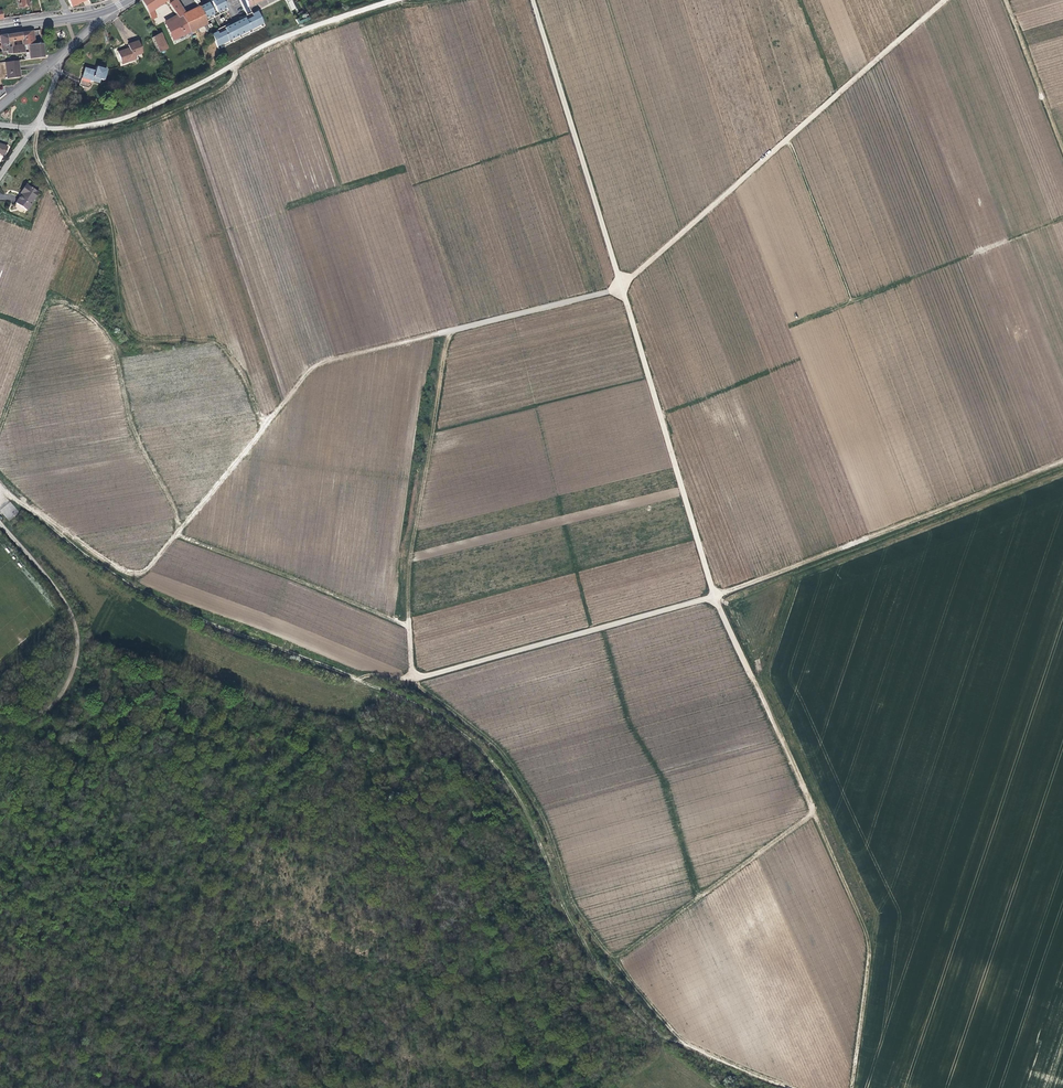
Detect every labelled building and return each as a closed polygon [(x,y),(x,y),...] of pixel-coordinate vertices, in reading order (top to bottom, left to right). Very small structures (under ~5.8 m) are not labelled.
[(27,0),(15,0),(17,9),(28,7),(27,0)] [(145,11),(149,20),(151,18),(151,16),(153,15),(151,11),(153,10),(146,0),(139,0),(145,11)] [(153,10),(158,6),(157,4),(158,4),(156,0),(154,0),(152,1),(151,0),(146,0),(153,10)] [(174,0),(165,0),(165,1),(176,17),(180,16),(183,14),(174,0)] [(218,15),(226,12),(220,0),(214,0),(210,2),(211,5),(216,16),(217,16),(218,16),(218,15)] [(204,21),(204,23),(214,18),(213,17),(208,7),(207,4),(198,8),(204,21)] [(217,16),(216,16),(211,5),(208,7),(213,17),(214,18),(217,16)] [(180,16),(188,33),(205,25),(204,23),(204,21),(198,8),(198,7),(183,14),(180,16)] [(251,15),(249,16),(246,18),(245,16),(242,17),(243,19),(238,22),(236,22),(242,34),(253,28),(262,24),(256,13),(251,15)] [(171,41),(188,33),(180,16),(176,17),(177,19),(164,25),(171,41)] [(210,36),(215,48),(242,34),(236,22),(228,26),(223,29),(222,27),(219,29),(220,31),(215,33),(210,36)] [(21,46),(26,45),(30,45),(29,31),(19,33),(21,41),(20,41),(21,46)] [(158,32),(165,46),(167,45),(160,31),(158,32)] [(151,36),(158,52),(166,49),(165,46),(158,32),(151,36)] [(9,48),(9,55),(22,53),(21,46),(12,47),(11,42),(20,41),(21,41),(19,33),(5,35),(6,48),(9,48)] [(5,55),(9,55),(9,48),(6,48),(5,35),(0,36),(0,52),(5,52),(5,55)] [(121,61),(129,58),(130,60),(137,58),(135,52),(141,50),(137,41),(127,44),(128,48),(118,51),(121,61)] [(29,53),(29,60),(42,58),(41,44),(36,45),(34,45),(30,45),(26,45),(27,53),(29,53)] [(18,75),(17,68),(16,61),(3,63),(4,69),(5,76),(5,79),(18,77),(18,75)] [(84,67),(79,84),(89,87),(91,80),(98,82),(99,77),(103,78),(105,68),(95,65),(94,69),(84,67)] [(35,194),(23,185),(17,193),(18,194),(13,203),(24,211),(35,194)] [(9,521),(19,512),(10,502),(0,510),(0,511),(9,521)]
